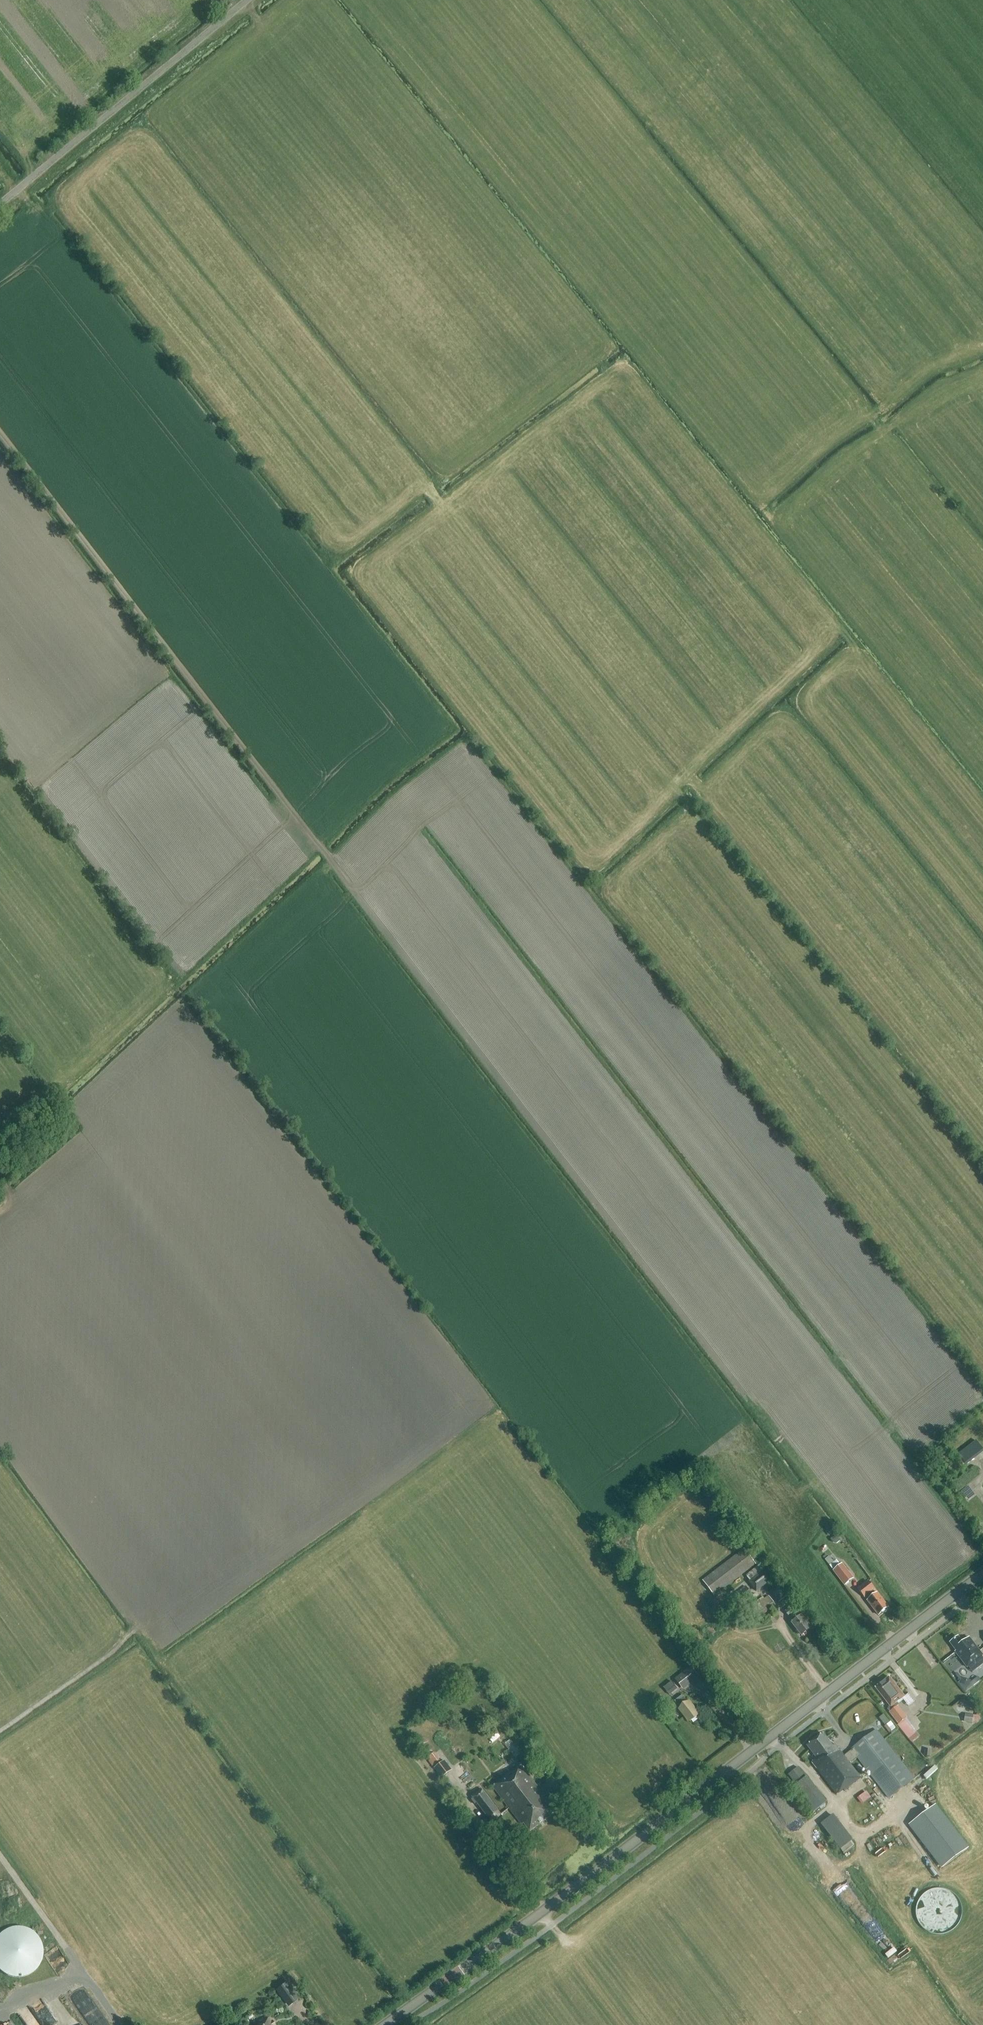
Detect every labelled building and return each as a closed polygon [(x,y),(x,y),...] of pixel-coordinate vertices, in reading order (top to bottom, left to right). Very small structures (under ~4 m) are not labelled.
[(982,1453),(982,1445),(979,1439),(960,1454),(969,1464),(982,1453)] [(840,1541),(836,1536),(830,1540),(833,1543),(837,1544),(840,1541)] [(714,1596),(756,1565),(744,1549),(702,1580),(714,1596)] [(842,1563),(839,1565),(836,1560),(834,1562),(829,1556),(825,1560),(833,1570),(832,1571),(844,1586),(854,1579),(842,1563)] [(770,1580),(773,1578),(770,1574),(771,1573),(763,1563),(746,1576),(750,1581),(749,1582),(756,1592),(771,1581),(770,1580)] [(875,1594),(874,1592),(875,1590),(868,1581),(857,1589),(864,1599),(866,1598),(868,1600),(866,1601),(878,1616),(889,1608),(877,1592),(875,1594)] [(730,1617),(754,1597),(745,1586),(721,1605),(730,1617)] [(779,1602),(788,1595),(783,1587),(773,1594),(779,1602)] [(756,1620),(776,1605),(768,1596),(749,1610),(756,1620)] [(801,1616),(794,1606),(786,1612),(789,1617),(793,1614),(797,1619),(792,1623),(801,1636),(811,1629),(802,1616),(801,1616)] [(963,1643),(958,1637),(950,1643),(956,1651),(955,1652),(967,1668),(982,1656),(969,1638),(963,1643)] [(683,1691),(699,1678),(691,1667),(675,1680),(683,1691)] [(962,1679),(957,1673),(955,1675),(968,1691),(980,1680),(978,1677),(970,1683),(971,1681),(962,1678),(962,1679)] [(891,1708),(904,1698),(889,1678),(876,1688),(891,1708)] [(671,1682),(663,1688),(669,1696),(677,1689),(671,1682)] [(690,1722),(698,1716),(682,1695),(675,1701),(690,1722)] [(899,1724),(907,1718),(897,1706),(890,1712),(899,1724)] [(974,1715),(965,1714),(964,1723),(972,1724),(974,1715)] [(884,1727),(889,1733),(896,1728),(891,1721),(884,1727)] [(913,1780),(875,1730),(851,1749),(852,1750),(844,1756),(835,1745),(833,1747),(823,1734),(807,1746),(817,1759),(812,1763),(836,1795),(843,1790),(844,1791),(861,1779),(850,1764),(858,1758),(889,1799),(913,1780)] [(453,1770),(446,1760),(436,1768),(443,1778),(453,1770)] [(521,1766),(493,1787),(522,1825),(524,1824),(530,1832),(556,1812),(521,1766)] [(806,1777),(805,1777),(798,1767),(788,1775),(796,1785),(793,1787),(812,1813),(826,1802),(806,1777)] [(482,1788),(471,1797),(492,1823),(502,1815),(482,1788)] [(865,1793),(858,1798),(862,1804),(869,1799),(865,1793)] [(969,1848),(936,1804),(909,1825),(942,1868),(969,1848)] [(840,1849),(852,1840),(833,1815),(821,1825),(840,1849)] [(932,1930),(960,1924),(954,1898),(945,1900),(945,1899),(937,1901),(937,1900),(933,1900),(935,1906),(927,1908),(932,1930)] [(0,1947),(0,1967),(34,1978),(48,1935),(17,1925),(14,1933),(5,1930),(0,1947)] [(288,2007),(300,1999),(289,1981),(276,1990),(288,2007)]
